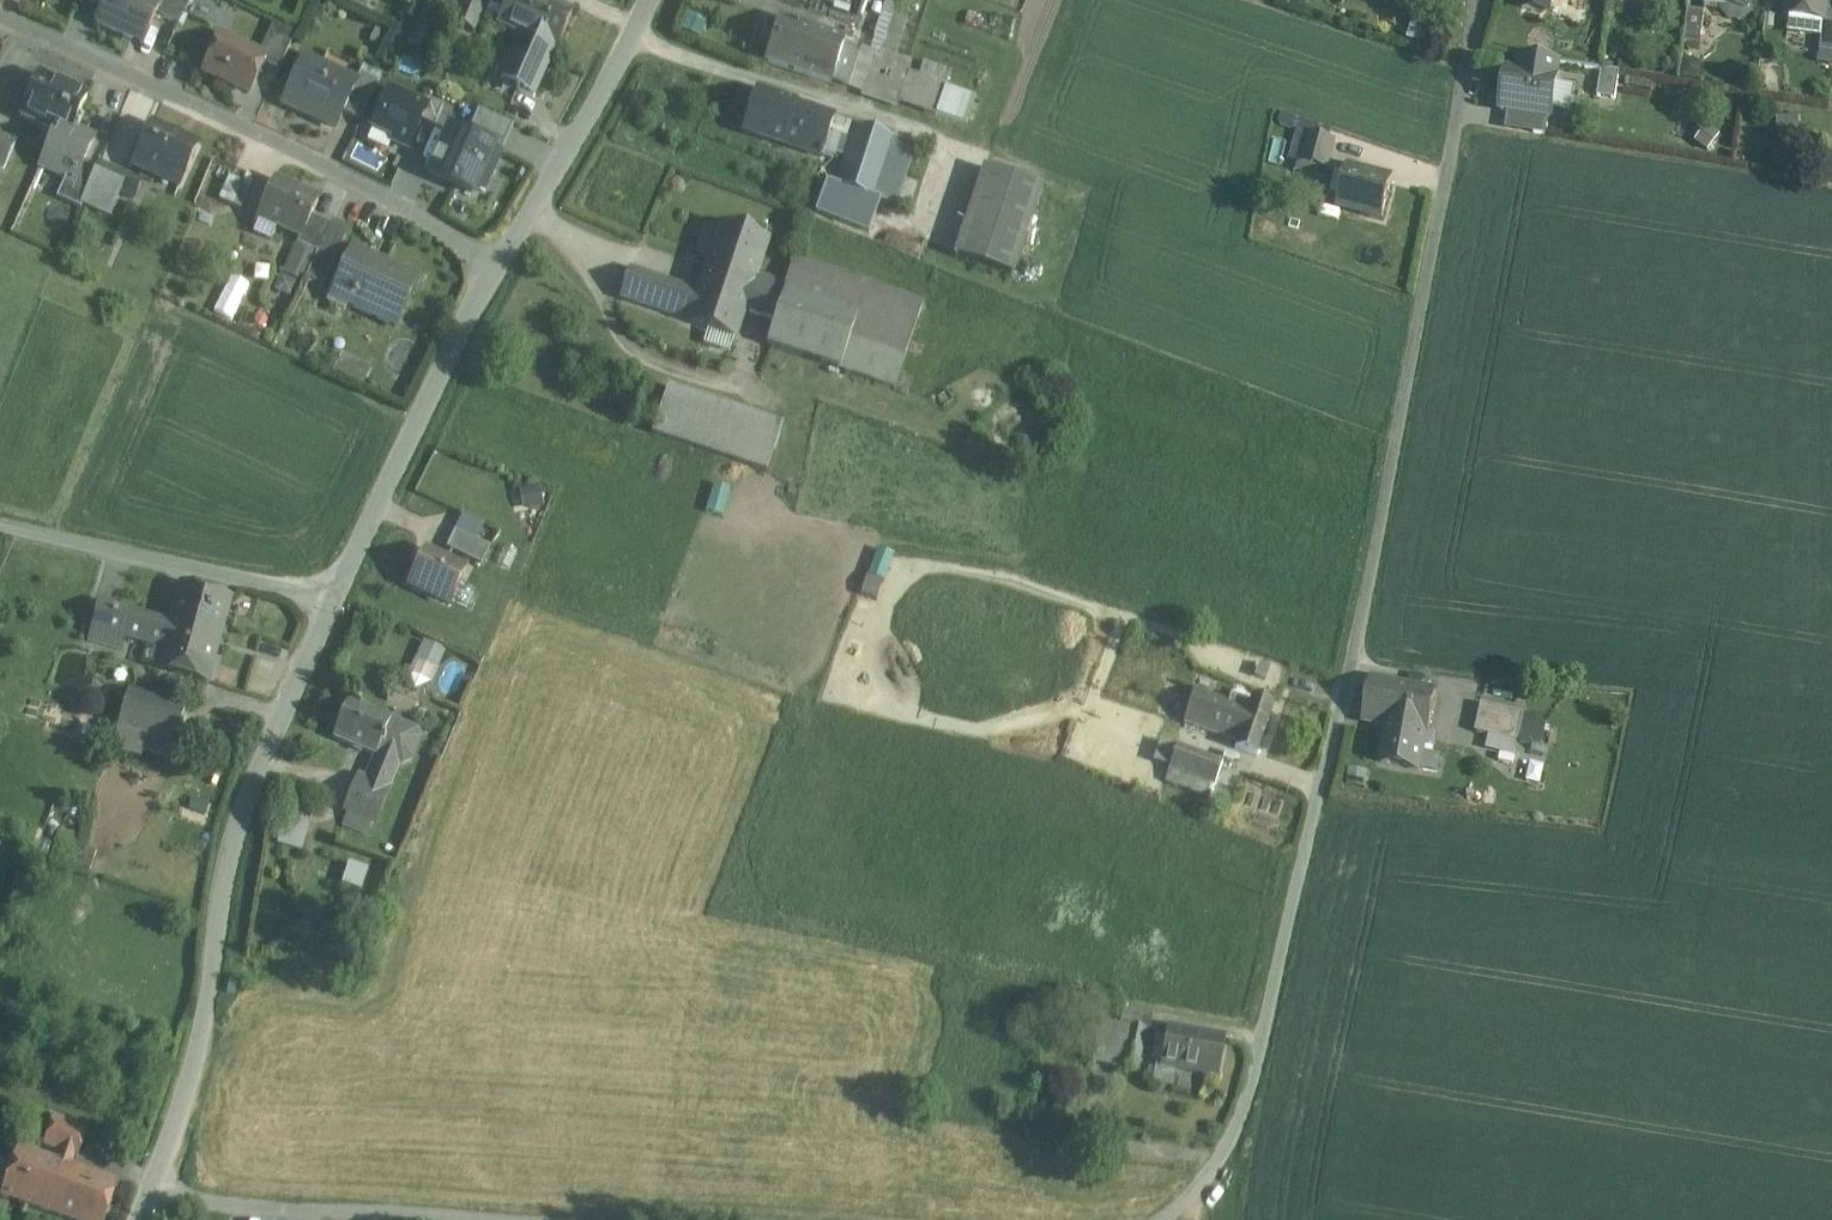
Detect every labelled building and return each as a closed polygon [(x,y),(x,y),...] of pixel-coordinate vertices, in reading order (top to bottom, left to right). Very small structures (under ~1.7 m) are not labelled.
[(153,0),(106,0),(95,22),(142,44),(156,15),(161,4),(159,3),(153,0)] [(159,3),(161,4),(156,15),(177,26),(190,0),(160,0),(159,3)] [(459,10),(458,10),(453,23),(473,31),(486,0),(463,0),(459,10)] [(497,27),(536,45),(553,52),(555,53),(572,13),(542,0),(509,0),(497,27)] [(858,99),(893,111),(894,106),(905,73),(908,63),(892,58),(904,21),(890,16),(895,0),(882,0),(878,15),(866,53),(872,55),(859,96),(858,99)] [(882,0),(868,0),(864,11),(878,15),(882,0)] [(1521,10),(1547,13),(1548,0),(1522,0),(1521,10)] [(1608,6),(1626,8),(1627,0),(1609,0),(1608,6)] [(1703,7),(1721,9),(1720,12),(1727,21),(1741,23),(1751,16),(1751,10),(1744,0),(1704,0),(1703,7)] [(1785,18),(1823,23),(1824,23),(1825,13),(1827,0),(1787,0),(1785,18)] [(458,10),(442,2),(435,15),(453,23),(458,10)] [(1704,14),(1687,12),(1683,45),(1700,47),(1704,14)] [(1825,13),(1824,23),(1823,23),(1819,53),(1831,55),(1831,14),(1825,13)] [(845,40),(778,18),(763,64),(830,85),(842,47),(845,40)] [(295,34),(272,24),(258,55),(265,58),(263,62),(279,69),(295,34)] [(258,55),(219,37),(203,73),(248,94),(263,62),(265,58),(258,55)] [(529,62),(511,54),(500,79),(518,87),(516,92),(532,99),(553,52),(536,45),(529,62)] [(830,87),(844,92),(855,55),(842,47),(830,85),(830,87)] [(872,55),(866,53),(857,51),(855,55),(844,92),(859,96),(872,55)] [(355,82),(359,73),(362,68),(328,52),(321,66),(355,82)] [(1819,53),(1818,64),(1831,66),(1831,55),(1819,53)] [(321,66),(303,58),(282,103),(335,128),(342,113),(356,82),(355,82),(321,66)] [(1557,63),(1521,58),(1519,72),(1507,70),(1500,111),(1508,112),(1548,118),(1550,118),(1556,78),(1555,78),(1557,63)] [(915,76),(905,73),(894,106),(932,118),(947,72),(919,63),(915,76)] [(373,68),(364,64),(362,68),(359,73),(378,82),(382,74),(372,69),(373,68)] [(1619,72),(1601,70),(1597,97),(1615,100),(1619,72)] [(378,82),(359,73),(355,82),(356,82),(342,113),(359,121),(378,82)] [(85,99),(38,78),(21,117),(56,133),(67,138),(71,131),(85,99)] [(424,108),(389,92),(372,129),(391,138),(392,138),(393,139),(392,140),(392,144),(407,150),(420,122),(422,123),(432,127),(432,123),(432,127),(433,128),(442,108),(427,102),(424,108)] [(796,106),(756,93),(744,131),(783,144),(787,131),(804,136),(800,148),(820,155),(831,120),(795,108),(796,106)] [(974,102),(944,93),(936,119),(966,129),(974,102)] [(1548,118),(1508,112),(1505,130),(1533,134),(1535,122),(1547,124),(1548,118)] [(1547,124),(1535,122),(1533,134),(1545,136),(1547,124)] [(180,138),(167,132),(166,133),(151,126),(133,166),(161,179),(163,173),(181,181),(196,148),(179,140),(180,138)] [(856,127),(852,140),(841,136),(834,156),(846,159),(836,187),(871,199),(891,139),(856,127)] [(492,149),(458,134),(448,130),(427,176),(471,195),(482,171),(491,174),(499,155),(491,152),(492,149)] [(67,138),(56,133),(42,163),(44,164),(46,170),(65,178),(73,182),(82,164),(93,140),(71,131),(67,138)] [(1335,141),(1309,135),(1306,149),(1331,156),(1335,141)] [(0,139),(0,168),(3,170),(14,145),(0,139)] [(915,147),(891,139),(871,199),(880,202),(895,207),(915,147)] [(1331,156),(1306,149),(1304,156),(1302,164),(1327,171),(1331,156)] [(1304,156),(1295,154),(1293,162),(1302,164),(1304,156)] [(82,164),(73,182),(65,178),(56,198),(80,209),(82,205),(82,204),(96,171),(82,164)] [(115,173),(99,166),(82,204),(109,216),(119,193),(108,189),(115,173)] [(1393,181),(1348,168),(1338,208),(1384,220),(1393,181)] [(983,169),(954,257),(1011,276),(1040,188),(983,169)] [(139,183),(115,173),(108,189),(119,193),(132,199),(139,183)] [(260,212),(266,199),(244,177),(230,207),(256,219),(260,212)] [(317,203),(274,182),(266,199),(260,212),(278,220),(275,226),(299,238),(301,239),(311,217),(317,203)] [(871,199),(836,187),(826,183),(815,212),(868,232),(880,202),(871,199)] [(329,225),(311,217),(301,239),(299,238),(295,245),(315,254),(329,225)] [(348,229),(331,221),(317,252),(334,260),(348,229)] [(720,224),(697,295),(661,283),(653,307),(689,320),(688,322),(733,337),(743,311),(774,321),(784,291),(785,291),(787,286),(784,285),(756,276),(768,240),(720,224)] [(301,286),(315,254),(295,245),(292,243),(277,275),(301,286)] [(418,280),(352,249),(327,303),(343,311),(346,305),(395,328),(418,280)] [(923,303),(793,258),(784,285),(787,286),(785,291),(857,316),(839,370),(894,389),(923,303)] [(661,283),(630,272),(622,297),(653,307),(661,283)] [(785,291),(784,291),(774,321),(766,345),(839,370),(857,316),(785,291)] [(337,368),(366,380),(371,368),(343,356),(337,368)] [(665,387),(652,382),(643,407),(656,411),(665,387)] [(729,410),(667,388),(651,434),(713,454),(729,410)] [(782,426),(729,410),(713,454),(766,472),(782,426)] [(488,549),(454,532),(445,549),(480,566),(488,549)] [(465,572),(424,552),(408,584),(449,605),(450,603),(459,585),(465,572)] [(468,589),(459,585),(450,603),(459,608),(468,589)] [(226,600),(176,589),(168,625),(218,637),(226,600)] [(218,637),(168,625),(168,629),(98,610),(92,632),(163,651),(159,671),(207,683),(218,637)] [(409,669),(428,680),(444,651),(425,640),(409,669)] [(1436,692),(1371,681),(1363,720),(1388,725),(1425,731),(1428,731),(1436,692)] [(184,707),(126,691),(112,742),(170,758),(184,707)] [(1251,699),(1249,704),(1230,699),(1228,705),(1194,694),(1184,723),(1237,741),(1234,748),(1255,755),(1272,706),(1251,699)] [(390,718),(360,706),(361,703),(358,702),(357,705),(347,701),(332,738),(375,755),(365,780),(387,789),(398,762),(401,763),(410,760),(418,739),(415,731),(389,721),(390,718)] [(1523,713),(1481,704),(1475,732),(1489,735),(1517,741),(1523,713)] [(1425,731),(1388,725),(1382,762),(1419,768),(1425,731)] [(1517,741),(1489,735),(1485,749),(1513,756),(1517,741)] [(1230,779),(1218,775),(1222,763),(1176,746),(1162,787),(1178,792),(1179,789),(1221,802),(1230,779)] [(365,780),(358,777),(345,809),(374,820),(387,789),(365,780)] [(281,845),(306,847),(309,811),(285,808),(281,845)] [(96,851),(82,846),(76,866),(90,870),(96,851)] [(1152,1013),(1123,1008),(1120,1026),(1146,1030),(1149,1031),(1152,1013)] [(1120,1026),(1100,1022),(1093,1062),(1121,1067),(1129,1027),(1120,1026)] [(1146,1030),(1129,1027),(1121,1067),(1121,1068),(1137,1071),(1146,1030)] [(1223,1039),(1168,1030),(1161,1066),(1218,1075),(1223,1039)] [(87,1128),(53,1116),(43,1145),(60,1152),(73,1156),(77,1157),(87,1128)] [(17,1148),(0,1196),(71,1219),(105,1219),(118,1183),(70,1166),(73,1156),(60,1152),(57,1162),(17,1148)]
